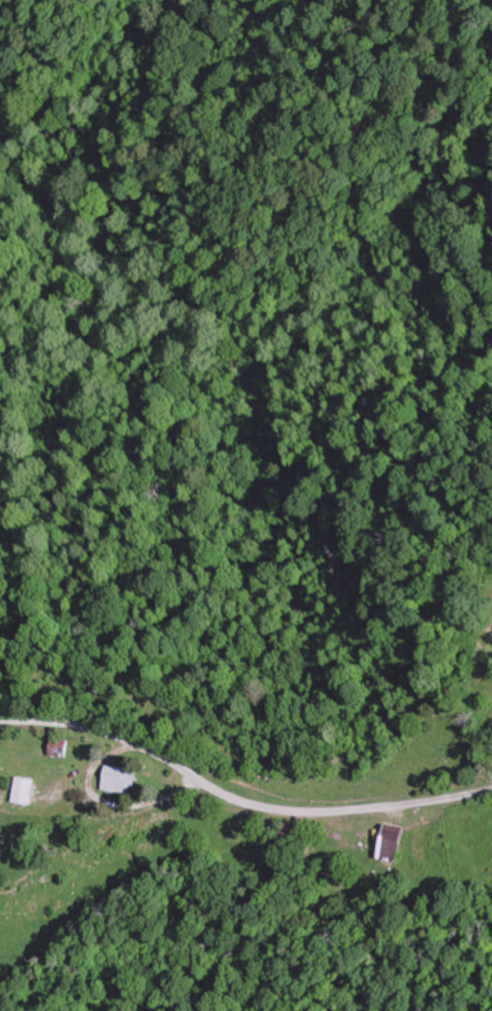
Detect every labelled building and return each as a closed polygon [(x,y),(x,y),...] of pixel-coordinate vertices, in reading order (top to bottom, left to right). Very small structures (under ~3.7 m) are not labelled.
[(70,758),(72,741),(55,740),(53,756),(70,758)] [(144,771),(110,766),(107,790),(140,795),(144,771)] [(39,779),(20,777),(18,803),(36,805),(39,779)] [(402,861),(410,826),(369,817),(361,852),(402,861)]
